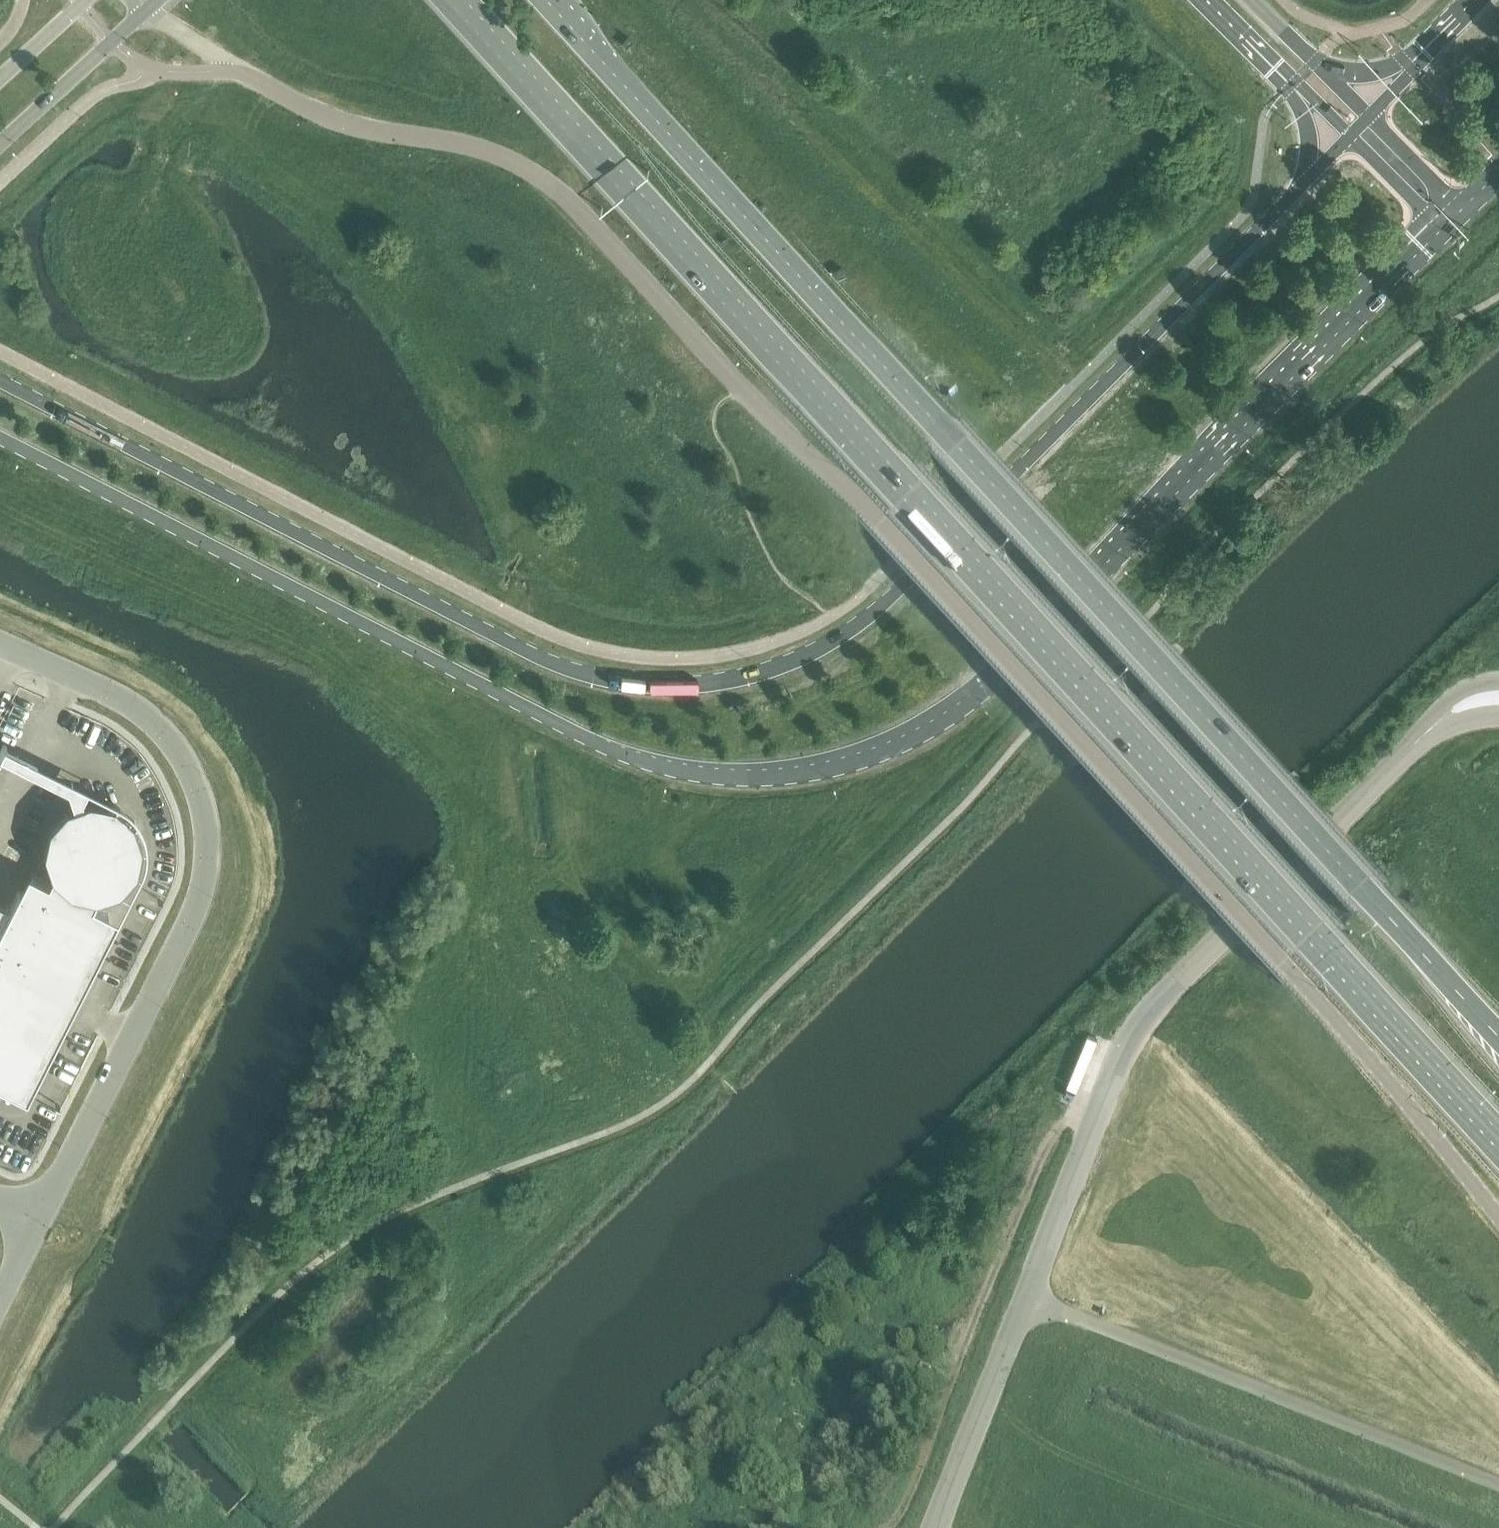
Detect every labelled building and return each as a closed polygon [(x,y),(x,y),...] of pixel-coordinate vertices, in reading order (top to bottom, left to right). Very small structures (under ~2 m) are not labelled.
[(21,1095),(60,1018),(64,1020),(77,994),(73,992),(103,933),(99,930),(108,912),(92,904),(96,897),(120,889),(137,870),(142,845),(134,821),(115,804),(90,799),(66,807),(49,826),(44,851),(52,875),(48,882),(32,874),(23,892),(19,890),(10,908),(0,903),(0,1085),(21,1095)] [(924,1384),(930,1369),(921,1365),(915,1381),(924,1384)]
